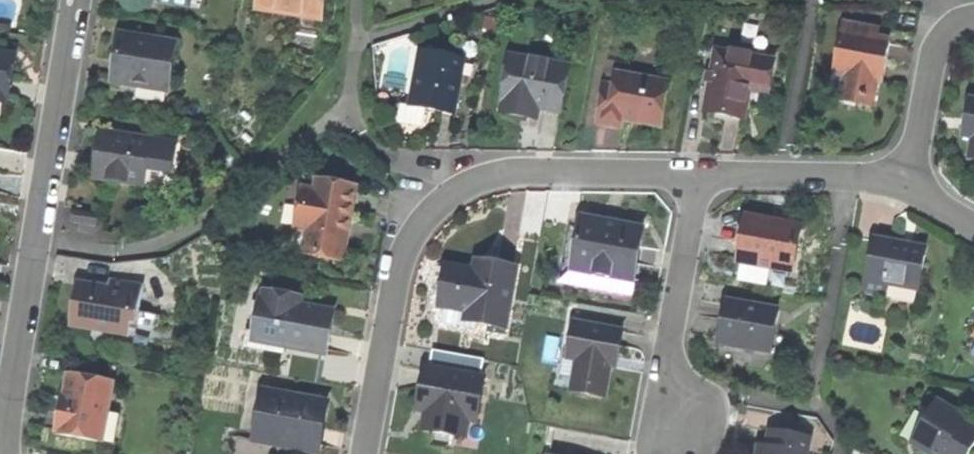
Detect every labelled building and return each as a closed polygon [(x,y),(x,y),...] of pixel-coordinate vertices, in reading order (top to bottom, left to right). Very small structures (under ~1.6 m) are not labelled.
[(159,1),(166,2),(165,7),(195,12),(197,0),(160,0),(159,1)] [(257,11),(321,22),(325,0),(259,0),(257,11)] [(870,33),(841,28),(833,77),(844,79),(850,80),(847,100),(858,102),(872,105),(875,86),(880,86),(887,44),(877,42),(870,33)] [(172,49),(119,41),(115,64),(111,87),(166,95),(172,49)] [(716,53),(705,115),(727,118),(744,121),(748,94),(750,85),(769,89),(774,63),(716,53)] [(462,64),(419,57),(408,110),(432,114),(452,118),(462,64)] [(7,101),(11,80),(14,60),(0,58),(0,100),(7,101)] [(568,71),(510,62),(503,105),(504,106),(503,117),(523,120),(524,114),(531,116),(537,117),(538,112),(561,116),(568,71)] [(671,87),(616,77),(613,90),(604,88),(597,126),(622,131),(623,124),(624,120),(632,121),(639,122),(639,127),(663,131),(671,87)] [(840,99),(847,100),(850,80),(844,79),(840,99)] [(767,97),(769,89),(750,85),(748,94),(767,97)] [(968,103),(964,125),(973,126),(971,144),(968,160),(973,161),(973,104),(968,103)] [(536,123),(537,117),(531,116),(524,114),(523,120),(536,123)] [(961,142),(971,144),(973,126),(964,125),(961,142)] [(114,141),(100,139),(98,156),(94,182),(140,189),(147,146),(133,144),(133,142),(115,139),(114,141)] [(305,255),(344,262),(350,229),(357,189),(314,182),(312,194),(303,193),(296,230),(309,233),(305,255)] [(71,224),(96,229),(98,218),(73,214),(71,224)] [(773,223),(745,218),(736,262),(791,272),(799,228),(773,223)] [(598,223),(582,220),(572,274),(633,285),(643,231),(598,223)] [(894,245),(873,241),(864,289),(885,294),(887,283),(904,287),(907,276),(921,279),(925,251),(894,245)] [(477,274),(459,270),(455,289),(449,288),(447,297),(445,309),(452,310),(449,326),(466,330),(469,318),(507,326),(517,271),(479,264),(477,274)] [(453,269),(449,288),(455,289),(459,270),(453,269)] [(919,290),(921,279),(907,276),(904,287),(919,290)] [(141,287),(108,283),(107,290),(106,294),(98,293),(99,289),(79,286),(76,305),(73,327),(130,335),(133,313),(138,314),(141,287)] [(251,332),(246,345),(275,352),(276,347),(327,355),(331,336),(334,314),(301,308),(286,305),(288,299),(264,294),(263,303),(260,302),(256,332),(251,332)] [(302,301),(288,299),(286,305),(301,308),(302,301)] [(717,344),(769,354),(777,311),(725,301),(722,318),(717,344)] [(134,336),(138,314),(133,313),(130,335),(134,336)] [(586,395),(605,399),(611,367),(612,358),(618,359),(620,348),(623,332),(574,323),(568,360),(577,361),(573,385),(587,388),(586,395)] [(468,422),(469,413),(478,414),(484,380),(424,369),(420,393),(417,409),(424,410),(420,431),(465,439),(468,422)] [(59,438),(111,448),(117,419),(107,417),(114,387),(70,378),(66,399),(64,399),(61,409),(56,434),(59,435),(59,438)] [(571,393),(586,395),(587,388),(573,385),(571,393)] [(299,450),(318,453),(320,453),(325,427),(329,405),(265,393),(257,436),(300,443),(299,450)] [(973,444),(973,429),(962,422),(954,417),(957,413),(938,402),(913,443),(931,453),(968,453),(973,446),(973,444)] [(468,422),(476,423),(478,414),(469,413),(468,422)] [(965,417),(957,413),(954,417),(962,422),(965,417)] [(812,439),(771,432),(768,449),(767,453),(809,453),(812,439)] [(256,443),(299,450),(300,443),(257,436),(256,443)]
